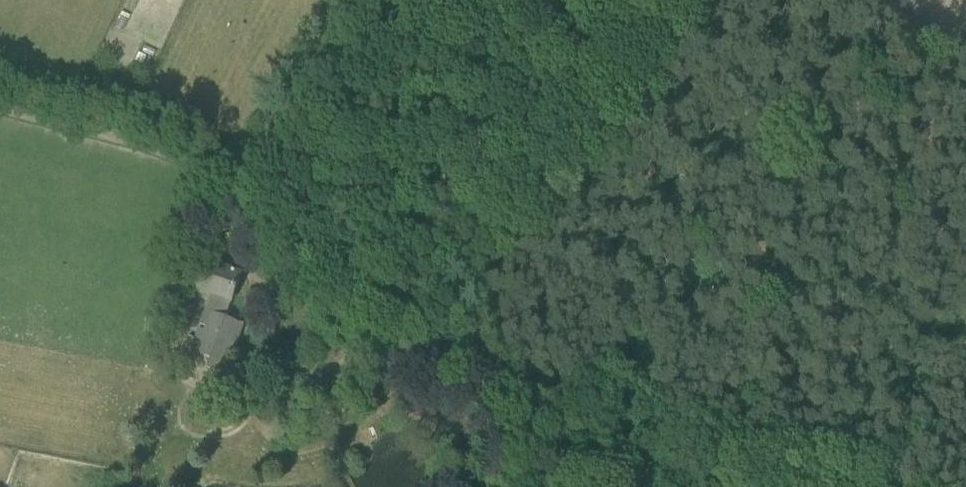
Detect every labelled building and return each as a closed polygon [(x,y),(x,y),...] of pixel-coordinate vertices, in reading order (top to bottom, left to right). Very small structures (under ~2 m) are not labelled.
[(225,319),(242,274),(207,262),(197,289),(211,294),(200,325),(207,328),(198,353),(212,358),(208,369),(222,374),(233,346),(230,345),(233,338),(239,340),(245,325),(225,319)]
